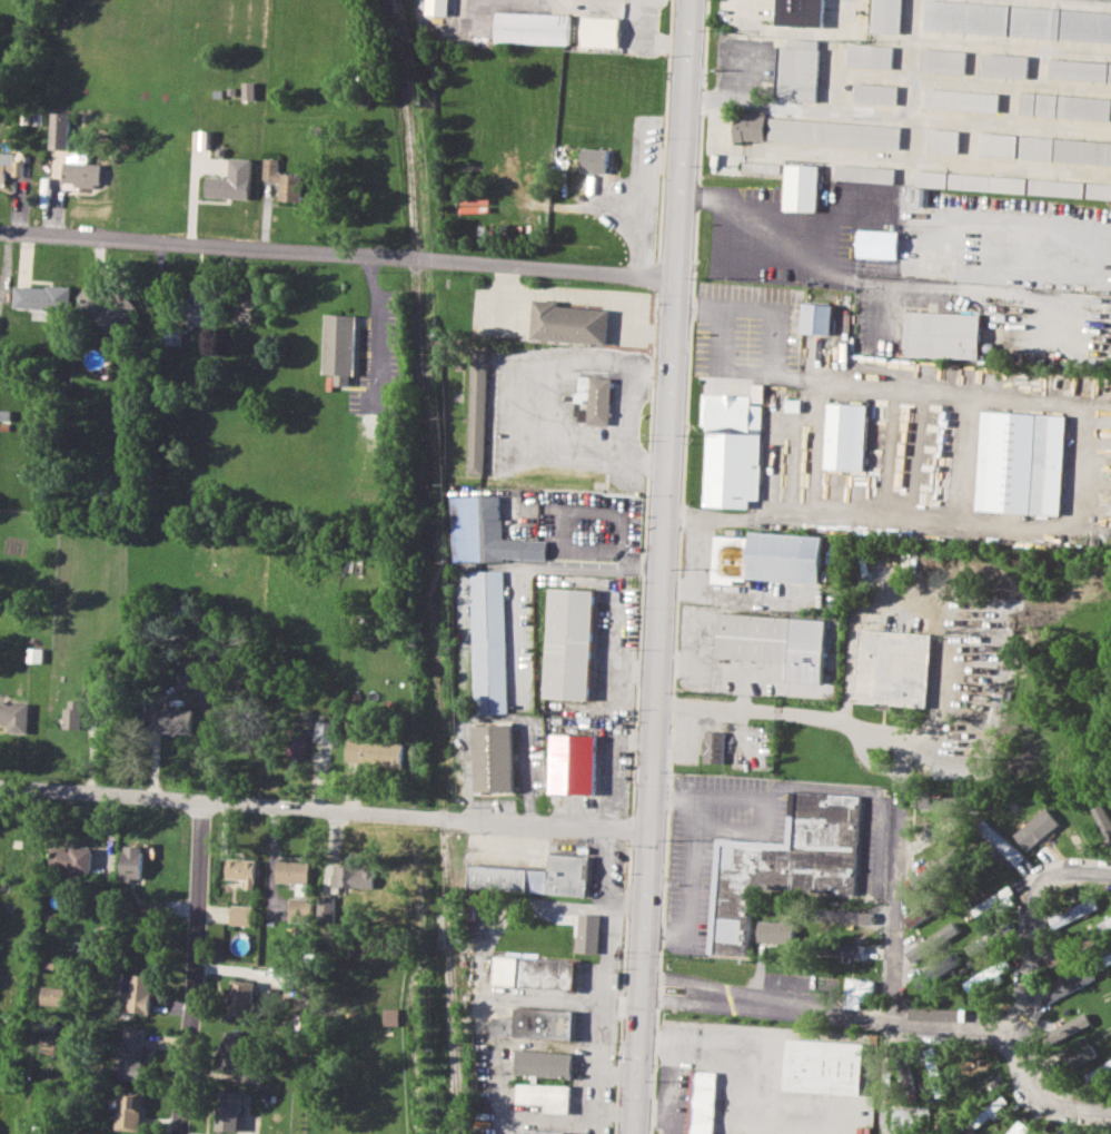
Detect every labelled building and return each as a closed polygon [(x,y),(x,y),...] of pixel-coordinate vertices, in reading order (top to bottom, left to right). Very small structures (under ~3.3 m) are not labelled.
[(450,0),(427,0),(426,14),(449,16),(450,0)] [(778,24),(824,26),(825,0),(779,0),(778,24)] [(901,32),(902,0),(872,0),(871,31),(901,32)] [(925,0),(924,30),(1110,41),(1110,11),(925,0)] [(496,42),(568,43),(569,13),(497,12),(496,42)] [(619,17),(584,17),(583,46),(618,47),(619,17)] [(780,46),(777,99),(817,101),(821,40),(790,38),(788,46),(780,46)] [(849,67),(892,68),(893,46),(850,43),(849,67)] [(965,72),(966,50),(922,49),(921,71),(965,72)] [(1028,55),(984,53),(983,76),(1028,77),(1028,55)] [(1050,59),(1049,78),(1110,81),(1110,62),(1050,59)] [(242,99),(255,98),(254,81),(242,82),(242,99)] [(853,101),(897,103),(899,85),(854,82),(853,101)] [(999,91),(925,89),(925,108),(998,110),(999,91)] [(1110,119),(1110,96),(1021,92),(1020,116),(1110,119)] [(70,112),(51,111),(50,149),(69,149),(70,112)] [(765,140),(766,114),(734,114),(734,140),(765,140)] [(770,141),(900,147),(901,125),(770,118),(770,141)] [(929,151),(958,152),(959,130),(930,129),(929,151)] [(980,134),(979,157),(1110,162),(1110,140),(980,134)] [(607,172),(608,148),(583,148),(582,171),(607,172)] [(88,154),(65,154),(63,185),(100,186),(100,164),(87,162),(88,154)] [(206,176),(205,197),(249,198),(251,158),(229,158),(229,177),(206,176)] [(300,200),(301,174),(278,172),(279,158),(264,158),(262,180),(279,180),(278,200),(300,200)] [(819,165),(786,164),(784,209),(817,210),(819,165)] [(894,183),(895,167),(836,165),(836,180),(894,183)] [(916,172),(916,188),(1110,198),(1110,182),(916,172)] [(857,257),(897,258),(899,230),(859,229),(857,257)] [(137,308),(122,288),(110,297),(97,279),(75,297),(103,334),(137,308)] [(70,287),(14,285),(13,307),(33,308),(32,319),(49,319),(50,309),(69,310),(70,287)] [(208,289),(187,289),(187,324),(207,324),(208,289)] [(606,343),(607,309),(559,306),(559,299),(535,298),(532,337),(606,343)] [(803,333),(833,334),(834,304),(804,303),(803,333)] [(979,358),(981,313),(907,310),(906,356),(979,358)] [(321,374),(334,374),(333,385),(353,385),(356,314),(325,313),(321,374)] [(166,344),(180,344),(180,327),(166,326),(166,344)] [(495,352),(488,479),(466,477),(474,351),(495,352)] [(613,378),(611,427),(577,425),(579,376),(613,378)] [(703,506),(750,507),(751,499),(760,500),(762,405),(752,405),(752,394),(707,393),(703,506)] [(864,471),(866,404),(829,403),(826,469),(864,471)] [(976,510),(1061,514),(1065,415),(981,411),(976,510)] [(499,495),(453,497),(453,562),(504,563),(504,560),(548,561),(548,542),(504,541),(499,495)] [(823,535),(750,531),(750,536),(715,535),(713,583),(735,584),(736,579),(820,583),(823,535)] [(509,714),(503,572),(472,571),(476,714),(509,714)] [(545,697),(591,700),(595,591),(550,588),(545,697)] [(786,661),(785,680),(823,682),(826,619),(720,613),(717,658),(786,661)] [(931,633),(859,630),(855,702),(926,706),(931,633)] [(205,682),(205,663),(187,663),(187,682),(205,682)] [(81,700),(65,699),(63,728),(80,728),(81,700)] [(27,728),(28,706),(0,704),(0,727),(27,728)] [(161,732),(192,733),(194,709),(162,708),(161,732)] [(315,741),(335,742),(336,721),(316,720),(315,741)] [(515,793),(512,724),(474,724),(476,795),(515,793)] [(306,758),(306,730),(287,730),(287,758),(306,758)] [(724,762),(724,731),(704,731),(703,762),(724,762)] [(597,793),(598,734),(553,734),(552,792),(597,793)] [(346,763),(403,765),(404,741),(347,739),(346,763)] [(715,838),(710,954),(747,957),(752,888),(855,895),(860,796),(790,791),(786,842),(715,838)] [(1101,828),(1110,822),(1101,803),(1091,809),(1101,828)] [(1016,865),(1024,857),(983,819),(975,827),(1016,865)] [(141,879),(142,846),(122,845),(121,879),(141,879)] [(92,848),(50,847),(50,870),(91,871),(92,848)] [(592,857),(589,898),(469,889),(472,866),(548,871),(550,855),(592,857)] [(227,878),(246,879),(245,888),(255,888),(256,859),(227,858),(227,878)] [(277,882),(309,884),(309,861),(277,861),(277,882)] [(331,874),(330,887),(374,887),(374,866),(336,865),(336,874),(331,874)] [(972,909),(973,911),(976,910),(979,914),(993,904),(998,911),(1016,898),(1005,884),(972,909)] [(316,920),(334,920),(335,896),(317,896),(316,920)] [(288,921),(311,923),(311,898),(289,897),(288,921)] [(1098,910),(1093,899),(1048,915),(1052,926),(1098,910)] [(251,925),(251,906),(231,905),(230,925),(251,925)] [(598,954),(601,916),(581,915),(577,953),(598,954)] [(1097,923),(1101,933),(1110,928),(1110,916),(1097,923)] [(793,943),(794,920),(757,919),(757,941),(793,943)] [(981,938),(965,944),(971,957),(985,951),(981,938)] [(863,944),(824,944),(824,955),(863,956),(863,944)] [(1048,966),(1069,957),(1065,948),(1044,957),(1048,966)] [(494,986),(495,957),(577,962),(575,993),(494,986)] [(929,980),(936,979),(935,973),(940,973),(939,964),(928,966),(929,980)] [(968,992),(998,977),(993,967),(962,980),(968,992)] [(1042,990),(1046,1000),(1095,980),(1091,969),(1042,990)] [(152,975),(121,974),(121,990),(129,990),(129,1012),(151,1013),(152,975)] [(860,999),(873,1000),(874,980),(846,979),(845,1007),(860,1007),(860,999)] [(252,1016),(254,980),(230,980),(229,1016),(252,1016)] [(67,988),(42,985),(40,1003),(66,1006),(67,988)] [(399,1025),(399,1007),(384,1007),(384,1025),(399,1025)] [(573,1042),(574,1012),(516,1007),(515,1018),(494,1015),(493,1036),(573,1042)] [(1053,1042),(1091,1023),(1085,1012),(1048,1032),(1053,1042)] [(142,1079),(143,1027),(123,1027),(121,1078),(142,1079)] [(221,1067),(245,1071),(250,1033),(227,1029),(221,1067)] [(864,1042),(786,1038),(784,1091),(861,1094),(864,1042)] [(1098,1057),(1093,1045),(1064,1057),(1069,1068),(1098,1057)] [(569,1115),(572,1054),(516,1049),(515,1104),(544,1105),(544,1115),(569,1115)] [(1085,1074),(1091,1085),(1110,1074),(1110,1059),(1085,1074)] [(716,1071),(693,1071),(691,1133),(714,1133),(716,1071)] [(117,1128),(141,1130),(142,1091),(118,1091),(117,1128)] [(239,1131),(241,1091),(218,1091),(216,1130),(239,1131)] [(892,1128),(916,1130),(917,1107),(892,1106),(892,1128)]
